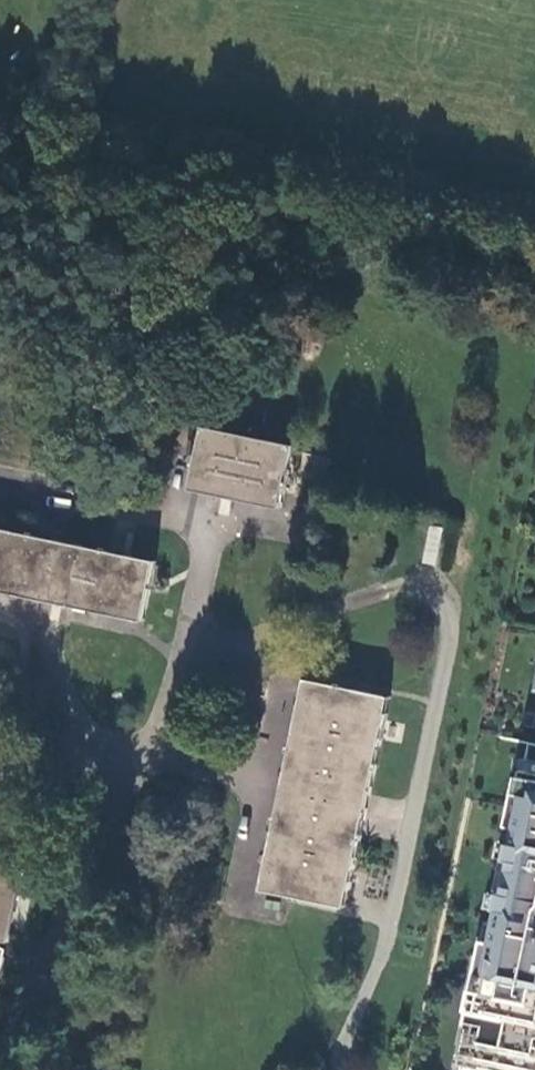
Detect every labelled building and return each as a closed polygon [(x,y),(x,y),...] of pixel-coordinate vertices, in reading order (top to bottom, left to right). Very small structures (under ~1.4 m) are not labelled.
[(267,440),(205,428),(192,489),(281,508),(293,451),(294,446),(267,440)] [(423,563),(435,565),(441,527),(429,525),(423,563)] [(0,528),(0,591),(144,621),(156,561),(0,528)] [(390,697),(306,680),(263,891),(346,908),(356,864),(362,834),(370,795),(381,740),(385,720),(390,697)] [(530,1069),(534,1069),(534,774),(521,771),(512,810),(520,812),(509,860),(513,861),(506,894),(503,893),(492,942),(484,940),(459,1055),(530,1069)] [(8,942),(25,866),(0,860),(0,941),(8,942)]
